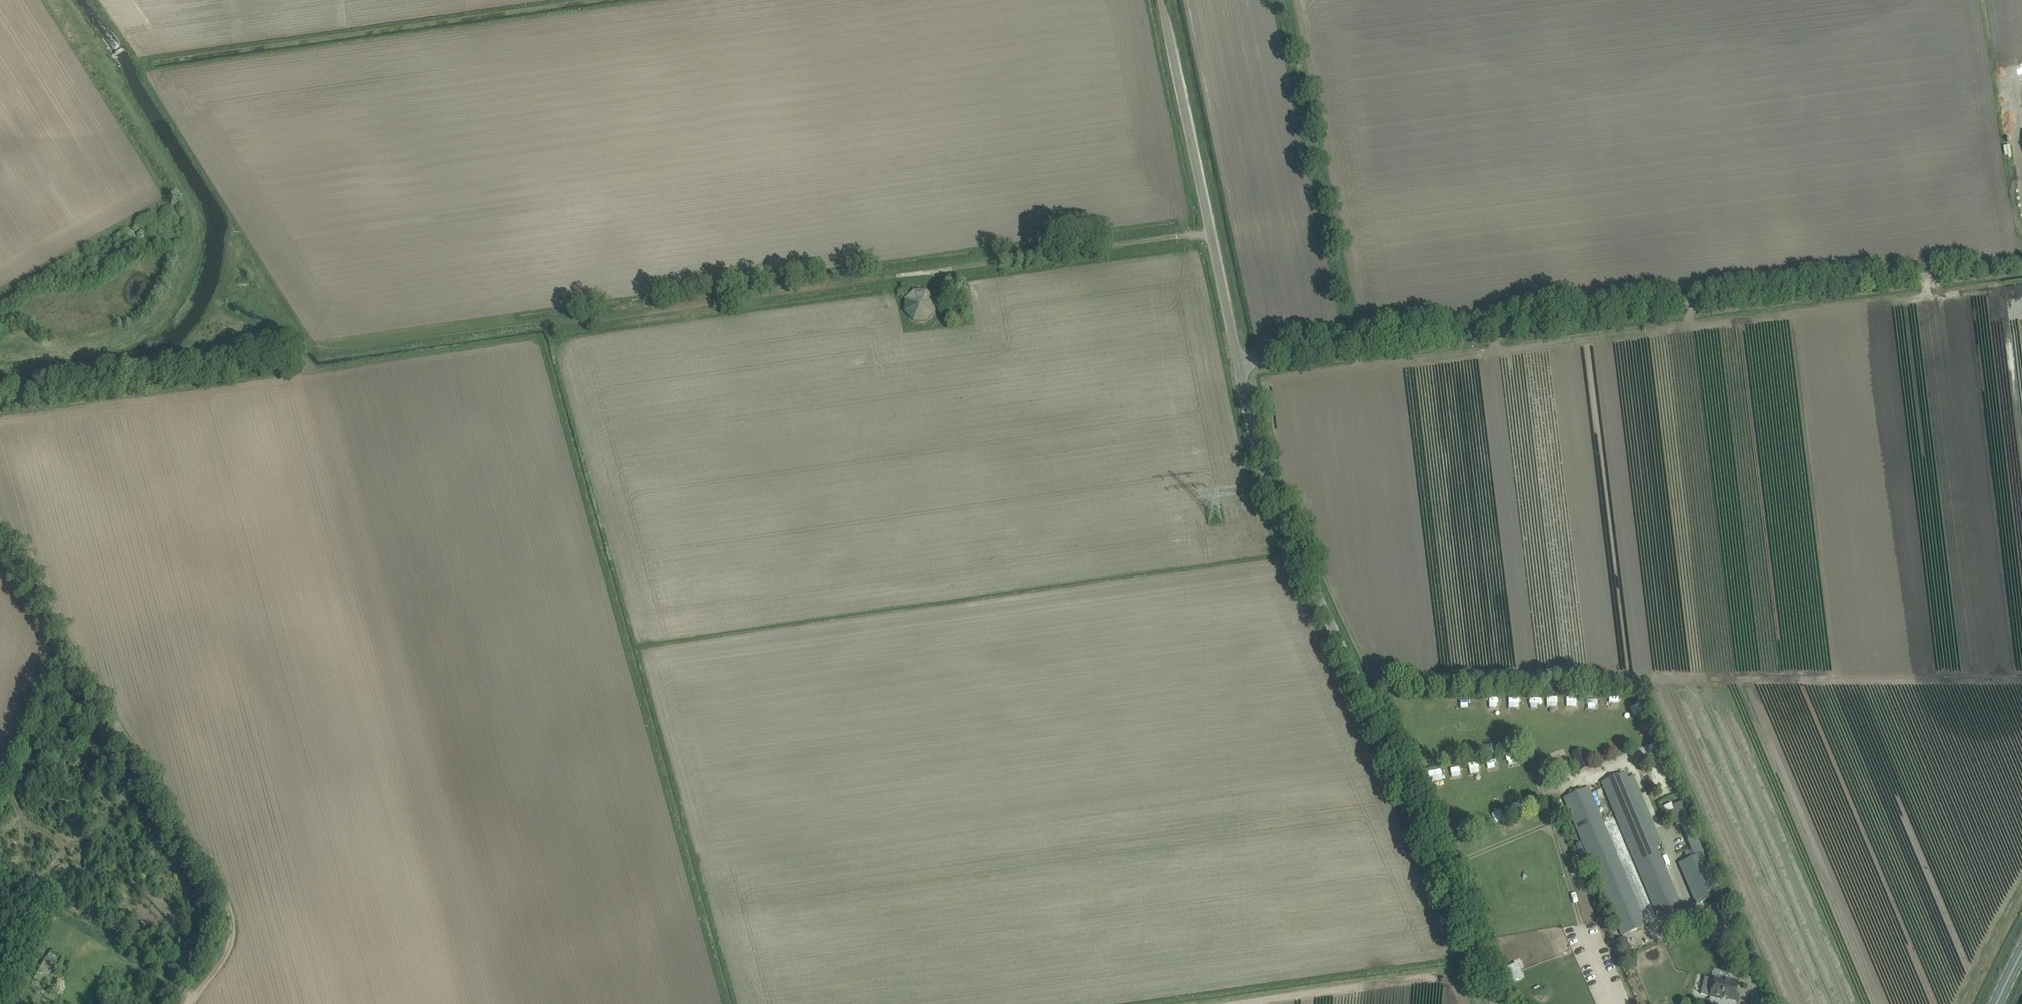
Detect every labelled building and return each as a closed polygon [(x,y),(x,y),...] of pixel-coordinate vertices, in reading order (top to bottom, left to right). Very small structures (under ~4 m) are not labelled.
[(905,300),(905,313),(913,322),(926,322),(935,313),(936,300),(926,291),(914,291),(905,300)] [(951,314),(960,313),(959,302),(950,303),(951,314)] [(1565,706),(1575,706),(1576,698),(1565,697),(1565,706)] [(1597,706),(1596,697),(1586,697),(1587,706),(1597,706)] [(1606,706),(1617,707),(1618,697),(1606,697),(1606,706)] [(1508,709),(1518,709),(1518,698),(1508,699),(1508,709)] [(1525,710),(1536,710),(1536,699),(1525,699),(1525,710)] [(1572,750),(1575,769),(1585,767),(1582,749),(1572,750)] [(1485,760),(1487,770),(1498,767),(1495,757),(1485,760)] [(1625,772),(1601,782),(1654,907),(1655,910),(1659,920),(1684,910),(1656,845),(1661,843),(1650,818),(1646,820),(1625,772)] [(1588,788),(1564,798),(1622,936),(1646,926),(1642,916),(1641,913),(1588,788)] [(1721,894),(1689,820),(1682,802),(1678,804),(1673,806),(1674,810),(1670,812),(1676,826),(1680,824),(1694,857),(1679,864),(1696,904),(1721,894)] [(1580,842),(1575,844),(1584,865),(1588,863),(1580,842)] [(1623,938),(1615,941),(1622,958),(1632,954),(1630,950),(1625,938),(1625,937),(1623,938)] [(1637,957),(1630,956),(1628,966),(1635,968),(1637,957)] [(1705,976),(1701,993),(1710,995),(1710,997),(1722,1000),(1722,998),(1738,1002),(1739,996),(1736,995),(1739,982),(1722,978),(1712,975),(1711,978),(1705,976)]
